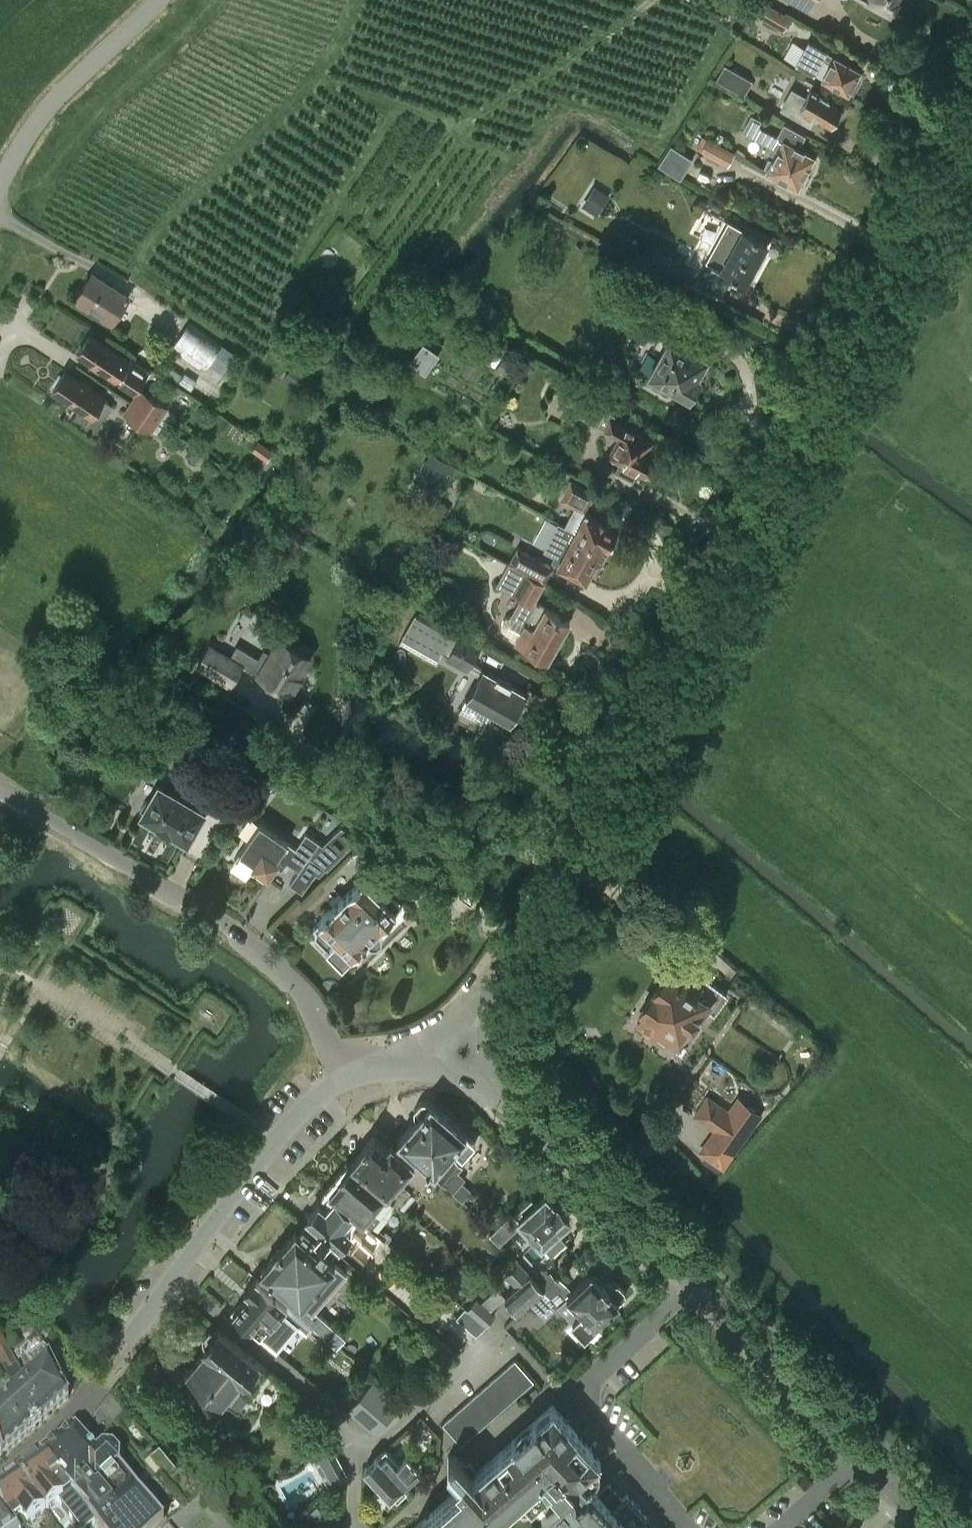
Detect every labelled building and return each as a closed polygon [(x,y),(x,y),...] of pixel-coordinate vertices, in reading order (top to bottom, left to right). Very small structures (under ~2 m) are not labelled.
[(808,11),(814,0),(784,0),(808,11)] [(864,0),(890,15),(898,0),(864,0)] [(762,2),(755,14),(783,31),(790,19),(762,2)] [(849,90),(853,92),(860,80),(856,78),(861,70),(834,55),(827,51),(807,40),(794,64),(814,75),(823,58),(830,62),(821,78),(848,92),(849,90)] [(724,64),(715,79),(744,95),(752,80),(724,64)] [(791,88),(780,109),(810,126),(815,116),(831,125),(833,122),(837,124),(843,111),(840,109),(842,105),(810,87),(805,96),(791,88)] [(759,125),(752,137),(772,147),(770,152),(773,154),(775,155),(771,161),(769,160),(765,166),(768,168),(764,174),(767,176),(769,178),(771,179),(774,179),(776,180),(778,176),(797,186),(798,184),(804,184),(808,175),(806,170),(807,168),(811,170),(816,160),(813,158),(815,155),(798,146),(805,134),(783,123),(777,134),(759,125)] [(707,136),(699,150),(727,166),(735,152),(707,136)] [(671,145),(658,164),(680,179),(693,160),(671,145)] [(594,185),(581,205),(597,215),(610,195),(594,185)] [(728,220),(700,272),(730,290),(731,288),(730,288),(735,278),(745,284),(767,243),(741,227),(728,220)] [(92,272),(75,298),(113,322),(129,296),(92,272)] [(730,290),(700,272),(694,284),(724,301),(730,290)] [(310,300),(302,310),(327,328),(335,318),(310,300)] [(187,325),(172,346),(218,379),(237,353),(223,343),(219,348),(187,325)] [(428,332),(409,360),(425,371),(444,343),(428,332)] [(668,334),(647,371),(690,395),(692,391),(697,391),(701,383),(698,379),(701,374),(697,373),(707,356),(668,334)] [(89,335),(77,353),(116,379),(135,392),(147,374),(128,361),(89,335)] [(65,371),(53,390),(91,415),(92,414),(99,418),(103,418),(110,408),(109,404),(103,399),(104,397),(65,371)] [(572,379),(560,401),(573,407),(571,412),(603,429),(602,430),(617,437),(606,456),(619,463),(615,470),(633,479),(638,470),(646,475),(657,455),(646,449),(650,442),(612,421),(616,415),(607,410),(609,405),(585,392),(587,388),(572,379)] [(140,389),(124,413),(150,431),(166,407),(140,389)] [(425,460),(414,481),(438,493),(449,472),(425,460)] [(565,526),(607,548),(617,528),(586,512),(596,492),(570,478),(559,499),(574,507),(565,526)] [(425,497),(415,516),(424,521),(434,502),(425,497)] [(556,521),(541,547),(553,554),(550,558),(558,562),(585,577),(595,559),(601,562),(608,550),(607,549),(607,548),(565,526),(556,521)] [(516,548),(508,562),(546,582),(553,568),(516,548)] [(508,562),(495,587),(523,601),(514,617),(510,615),(506,617),(503,620),(501,625),(503,629),(504,631),(516,637),(513,641),(547,659),(570,619),(544,604),(544,605),(536,601),(546,582),(508,562)] [(468,669),(472,663),(483,644),(483,643),(466,634),(461,631),(457,637),(435,625),(437,621),(420,611),(418,615),(415,613),(399,641),(436,662),(441,654),(446,657),(445,659),(466,670),(467,671),(468,669)] [(209,643),(195,667),(230,687),(243,665),(256,673),(255,674),(291,696),(306,673),(304,672),(314,656),(279,635),(269,651),(264,649),(259,657),(237,644),(230,655),(209,643)] [(484,724),(490,711),(511,722),(527,694),(482,668),(482,669),(472,663),(468,669),(478,675),(466,697),(467,698),(460,710),(484,724)] [(145,799),(140,809),(143,811),(141,814),(157,823),(170,831),(171,831),(186,840),(203,812),(199,810),(205,800),(208,802),(208,801),(208,800),(224,773),(205,762),(188,789),(187,790),(189,791),(183,800),(158,785),(149,801),(145,799)] [(295,847),(284,839),(259,822),(234,858),(253,872),(256,868),(267,876),(275,864),(282,869),(284,866),(287,861),(299,870),(290,884),(302,892),(315,872),(319,875),(326,868),(327,868),(360,835),(341,825),(334,833),(330,830),(319,841),(306,832),(296,847),(295,847)] [(368,839),(353,855),(371,871),(386,855),(368,839)] [(324,914),(313,927),(316,929),(314,934),(326,946),(342,963),(351,954),(352,955),(366,941),(367,942),(370,940),(371,941),(377,941),(382,937),(382,931),(381,929),(383,927),(382,925),(396,911),(402,905),(369,871),(328,912),(326,910),(323,913),(324,914)] [(644,1010),(637,1020),(655,1033),(658,1029),(676,1042),(697,1012),(701,1015),(708,1006),(714,1011),(727,993),(703,976),(698,983),(682,971),(678,978),(667,970),(640,1007),(644,1010)] [(708,1096),(695,1115),(715,1129),(699,1150),(722,1167),(761,1113),(740,1099),(730,1112),(708,1096)] [(400,1136),(398,1138),(432,1168),(432,1169),(434,1170),(436,1168),(435,1168),(447,1154),(451,1158),(457,1153),(462,1158),(476,1144),(466,1134),(467,1133),(465,1131),(451,1119),(452,1119),(442,1110),(441,1111),(432,1103),(433,1102),(431,1101),(421,1101),(414,1108),(416,1118),(415,1118),(416,1119),(400,1136)] [(373,1135),(351,1162),(394,1199),(398,1202),(409,1188),(414,1192),(431,1172),(416,1159),(414,1161),(391,1141),(386,1146),(373,1135)] [(453,1158),(436,1178),(463,1201),(472,1191),(462,1182),(466,1178),(458,1171),(462,1166),(453,1158)] [(394,1199),(351,1162),(339,1177),(340,1178),(329,1191),(355,1213),(361,1219),(371,1227),(394,1199)] [(355,1213),(329,1191),(328,1192),(334,1197),(326,1208),(319,1202),(307,1216),(320,1227),(315,1234),(324,1242),(325,1241),(339,1255),(346,1248),(341,1244),(354,1230),(346,1223),(355,1213)] [(532,1195),(489,1233),(499,1244),(523,1222),(541,1242),(542,1242),(551,1253),(565,1241),(556,1229),(570,1216),(557,1201),(555,1202),(545,1192),(537,1200),(532,1195)] [(275,1254),(261,1270),(297,1300),(291,1307),(290,1309),(301,1317),(337,1348),(346,1336),(316,1311),(347,1275),(336,1265),(323,1254),(326,1250),(321,1246),(318,1250),(297,1232),(297,1231),(296,1230),(294,1231),(295,1232),(283,1245),(282,1245),(274,1254),(275,1254)] [(505,1296),(503,1297),(504,1298),(518,1313),(531,1301),(544,1290),(545,1289),(539,1282),(530,1274),(519,1262),(505,1275),(515,1287),(505,1296)] [(550,1271),(539,1282),(545,1289),(544,1290),(557,1304),(573,1290),(559,1275),(557,1277),(550,1271)] [(573,1290),(557,1304),(571,1319),(571,1320),(583,1333),(585,1332),(588,1335),(597,1326),(594,1323),(619,1301),(625,1295),(625,1290),(618,1282),(614,1282),(608,1276),(602,1282),(592,1272),(573,1290)] [(248,1293),(233,1311),(249,1325),(248,1326),(260,1337),(277,1351),(277,1350),(274,1348),(301,1317),(290,1309),(291,1307),(287,1304),(278,1296),(259,1280),(255,1277),(244,1290),(248,1293)] [(493,1290),(481,1302),(491,1310),(503,1299),(504,1298),(503,1297),(505,1296),(496,1287),(494,1289),(493,1290)] [(475,1300),(467,1308),(486,1325),(494,1315),(495,1314),(491,1310),(481,1302),(476,1298),(475,1300)] [(465,1307),(455,1319),(466,1327),(475,1334),(476,1334),(477,1333),(485,1327),(486,1325),(467,1308),(467,1309),(466,1308),(465,1307)] [(206,1348),(187,1371),(222,1401),(218,1405),(225,1411),(232,1404),(238,1409),(249,1398),(236,1386),(240,1381),(244,1385),(246,1382),(254,1389),(270,1370),(219,1328),(216,1331),(214,1329),(209,1329),(204,1336),(204,1342),(206,1343),(203,1346),(206,1348)] [(9,1349),(2,1338),(0,1340),(0,1365),(3,1370),(6,1368),(8,1371),(18,1365),(9,1349)] [(27,1380),(19,1388),(42,1423),(54,1413),(68,1400),(50,1364),(53,1360),(44,1349),(29,1363),(36,1372),(32,1375),(27,1380)] [(524,1388),(533,1380),(515,1359),(506,1367),(524,1388)] [(27,1380),(18,1365),(8,1371),(6,1368),(3,1370),(15,1391),(2,1402),(22,1441),(42,1423),(19,1388),(27,1380)] [(515,1396),(524,1388),(506,1367),(497,1375),(515,1396)] [(506,1404),(515,1396),(497,1375),(488,1383),(506,1404)] [(479,1391),(497,1412),(506,1404),(488,1383),(479,1391)] [(402,1405),(401,1405),(376,1384),(350,1414),(372,1433),(402,1405)] [(488,1420),(497,1412),(479,1391),(470,1399),(488,1420)] [(479,1428),(488,1420),(470,1399),(466,1402),(461,1407),(479,1428)] [(2,1459),(6,1456),(22,1441),(2,1402),(0,1404),(0,1456),(2,1459)] [(523,1490),(531,1501),(539,1494),(548,1504),(542,1509),(559,1527),(647,1527),(641,1520),(646,1516),(627,1493),(621,1498),(609,1484),(598,1493),(591,1485),(592,1485),(589,1481),(586,1483),(579,1475),(597,1459),(597,1460),(600,1458),(598,1455),(597,1456),(555,1408),(556,1407),(554,1405),(513,1440),(513,1441),(477,1473),(475,1470),(475,1468),(471,1463),(462,1463),(456,1456),(455,1456),(455,1457),(449,1456),(449,1462),(448,1462),(448,1463),(459,1476),(457,1479),(462,1485),(414,1527),(479,1527),(523,1490)] [(461,1407),(452,1415),(470,1436),(479,1428),(461,1407)] [(452,1415),(442,1423),(461,1444),(466,1440),(470,1436),(452,1415)] [(42,1458),(96,1524),(98,1527),(158,1527),(163,1523),(119,1471),(119,1460),(113,1453),(103,1452),(97,1457),(76,1435),(42,1458)] [(310,1450),(330,1487),(345,1473),(328,1440),(310,1450)] [(386,1447),(364,1468),(390,1497),(419,1470),(406,1456),(400,1462),(386,1447)] [(17,1476),(45,1513),(59,1503),(79,1527),(91,1527),(96,1524),(42,1458),(17,1476)] [(17,1476),(0,1488),(0,1504),(13,1523),(21,1517),(27,1525),(45,1513),(17,1476)] [(13,1523),(0,1504),(0,1527),(17,1527),(13,1523)] [(320,1506),(308,1516),(317,1526),(330,1515),(320,1506)]
